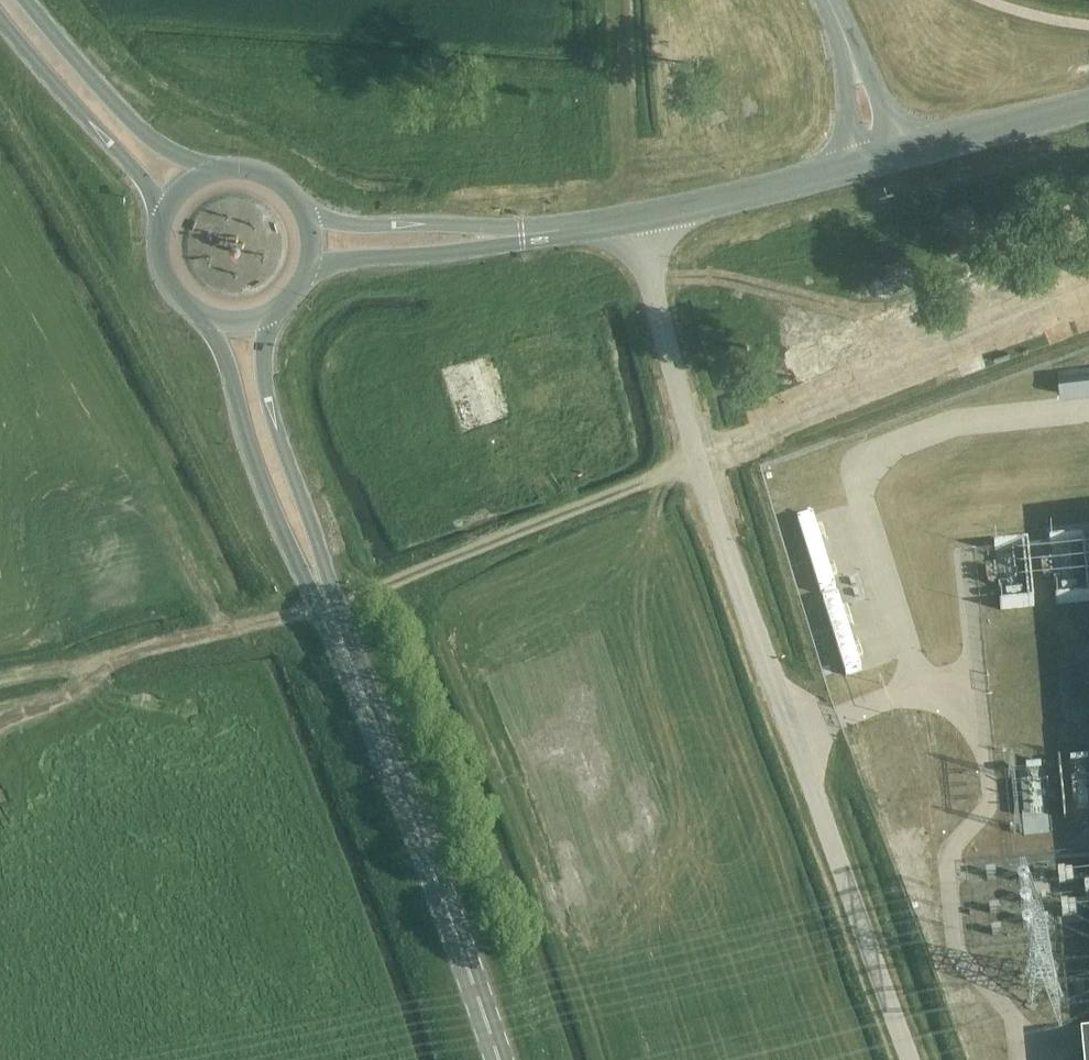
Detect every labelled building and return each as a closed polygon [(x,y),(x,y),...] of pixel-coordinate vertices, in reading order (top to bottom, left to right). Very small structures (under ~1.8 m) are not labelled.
[(468,432),(519,416),(499,351),(448,367),(468,432)] [(813,515),(798,520),(820,593),(836,588),(813,515)] [(1011,550),(1015,606),(1039,604),(1035,548),(1011,550)] [(838,596),(823,601),(845,674),(861,669),(838,596)]
